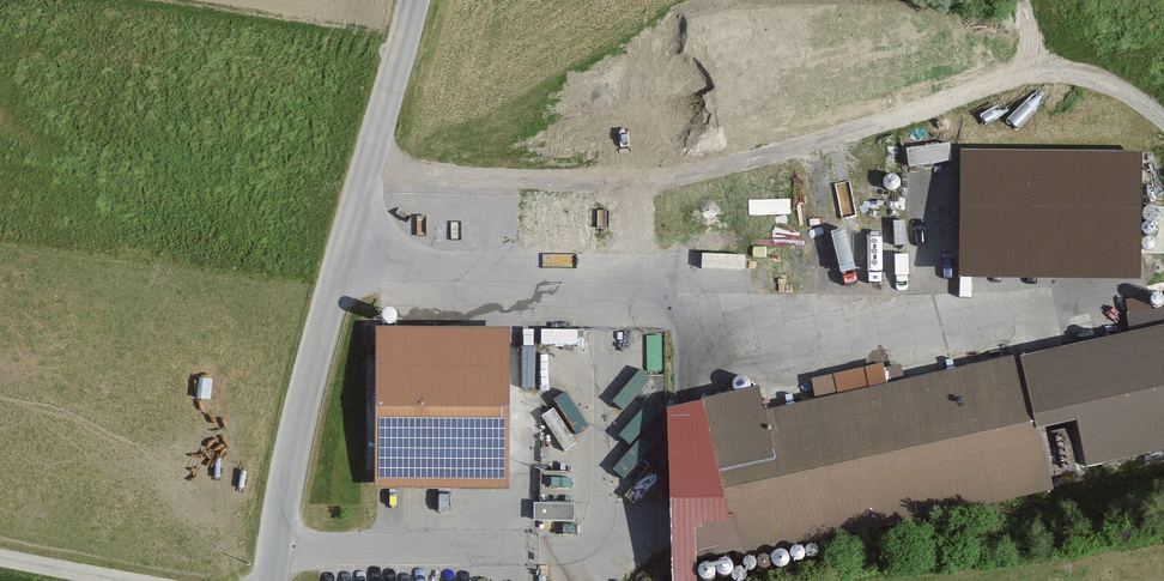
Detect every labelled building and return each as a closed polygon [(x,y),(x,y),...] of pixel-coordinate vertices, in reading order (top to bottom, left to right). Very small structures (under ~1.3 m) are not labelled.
[(911,163),(953,161),(952,137),(910,139),(911,163)] [(1135,154),(965,152),(963,270),(1134,272),(1135,154)] [(804,277),(804,227),(756,228),(757,282),(787,281),(787,277),(804,277)] [(738,280),(739,249),(698,248),(697,279),(738,280)] [(1123,319),(1127,336),(764,410),(761,392),(700,405),(733,563),(1051,498),(1037,433),(1074,425),(1083,472),(1163,456),(1163,311),(1123,319)] [(544,323),(543,337),(577,339),(577,325),(544,323)] [(504,487),(505,332),(375,331),(374,486),(504,487)] [(648,385),(617,396),(626,422),(657,410),(648,385)]
